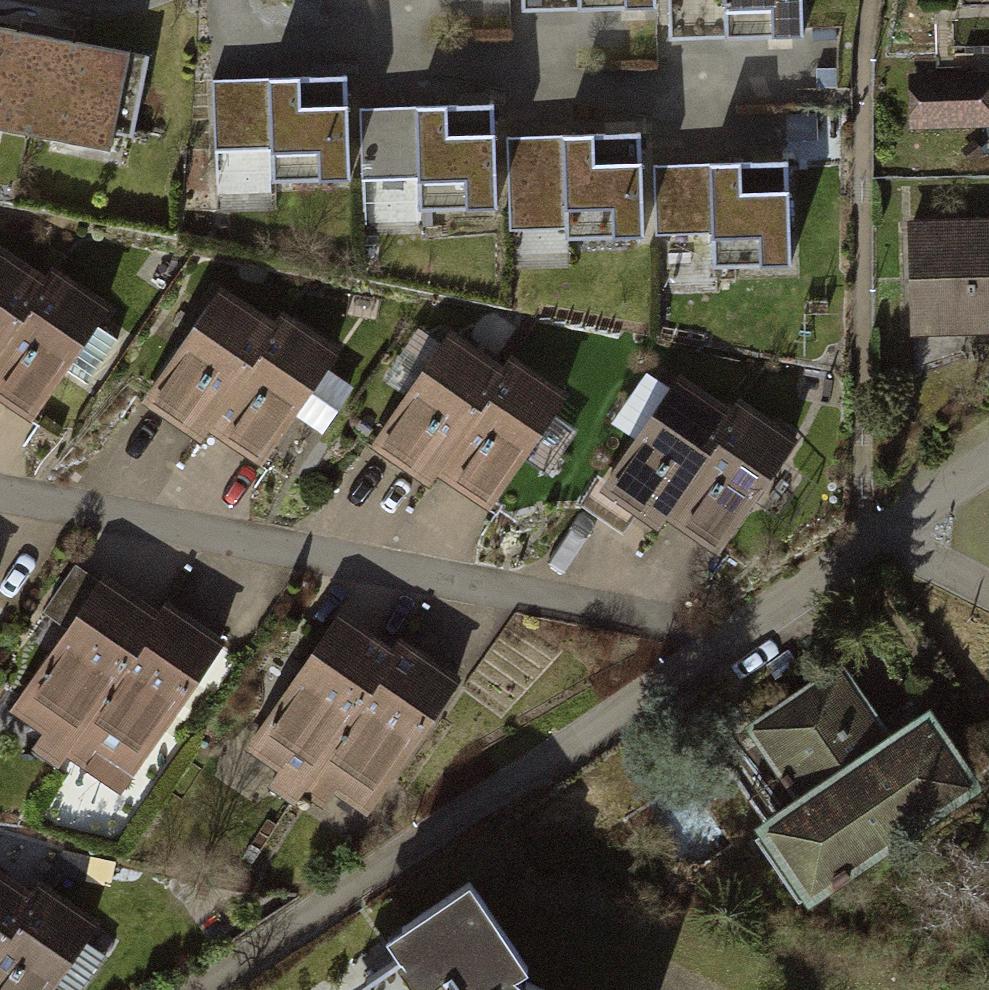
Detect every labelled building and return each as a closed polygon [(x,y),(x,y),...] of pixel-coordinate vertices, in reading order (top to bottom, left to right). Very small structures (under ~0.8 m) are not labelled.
[(663,44),(807,38),(806,0),(661,0),(663,44)] [(0,28),(0,129),(105,151),(109,132),(133,136),(149,59),(33,35),(0,28)] [(904,76),(904,126),(988,126),(988,76),(904,76)] [(350,80),(211,87),(216,180),(350,173),(352,210),(492,203),(494,245),(716,233),(717,268),(786,265),(781,167),(640,174),(638,142),(493,149),(491,112),(352,119),(350,80)] [(908,222),(911,336),(988,334),(988,220),(908,222)] [(0,250),(0,400),(27,419),(106,307),(48,266),(40,278),(0,250)] [(276,323),(223,286),(139,404),(198,445),(208,429),(258,464),(339,351),(283,312),(276,323)] [(504,371),(451,334),(372,446),(426,484),(434,471),(486,507),(563,398),(510,361),(504,371)] [(729,408),(678,374),(599,491),(646,523),(654,528),(663,515),(674,522),(716,550),(793,438),(735,399),(729,408)] [(66,628),(99,584),(74,566),(41,611),(66,628)] [(157,613),(104,576),(99,584),(66,628),(10,709),(44,733),(34,747),(59,765),(67,754),(116,788),(220,642),(164,603),(157,613)] [(392,653),(338,616),(244,751),(278,774),(271,785),(292,799),(301,787),(322,801),(330,790),(361,811),(453,678),(400,642),(392,653)] [(880,731),(839,669),(750,728),(798,801),(755,829),(808,910),(982,796),(921,704),(880,731)] [(0,876),(0,989),(105,989),(126,959),(0,876)] [(523,973),(465,886),(380,943),(395,960),(354,989),(526,989),(521,987),(509,980),(523,973)]
